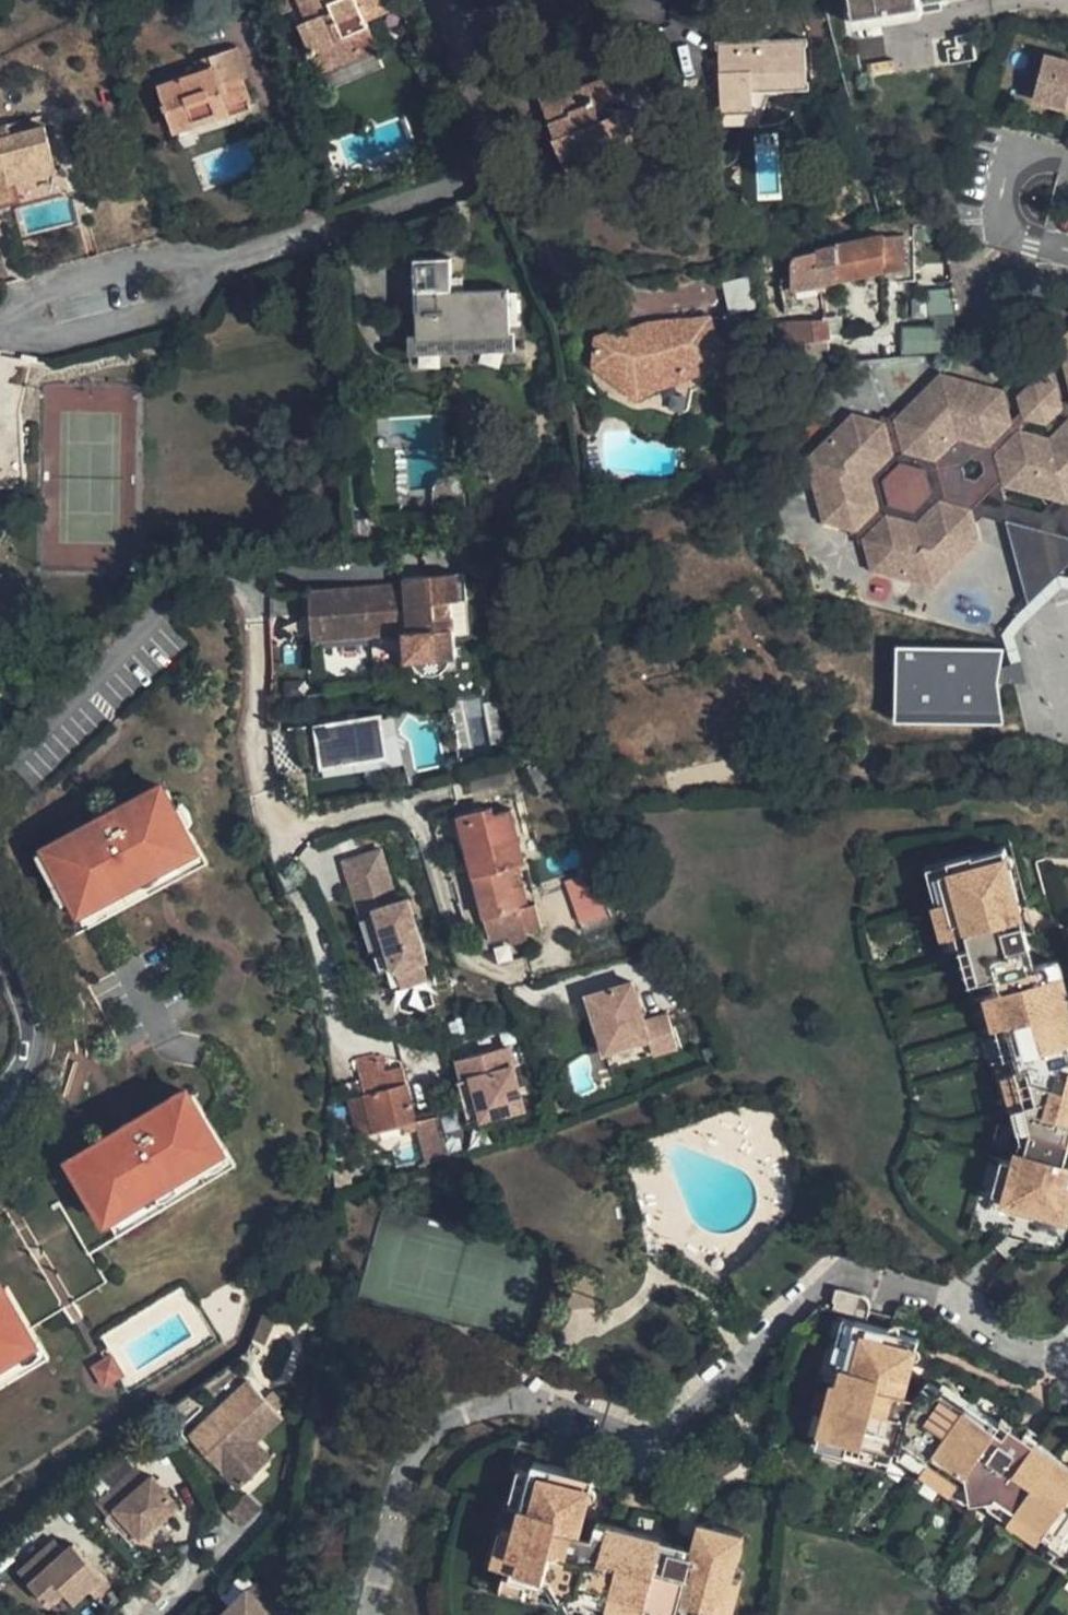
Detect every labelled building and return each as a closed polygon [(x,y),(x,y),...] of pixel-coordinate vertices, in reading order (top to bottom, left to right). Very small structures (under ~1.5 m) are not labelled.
[(331,3),(330,0),(299,0),(308,22),(300,25),(318,68),(357,50),(359,59),(377,52),(365,22),(392,10),(388,0),(338,0),(331,3)] [(856,20),(921,9),(920,0),(852,0),(856,20)] [(923,17),(921,9),(856,20),(857,28),(923,17)] [(751,107),(749,86),(804,84),(802,42),(719,46),(720,108),(751,107)] [(158,84),(175,134),(232,116),(229,108),(249,102),(252,101),(244,79),(248,77),(238,47),(194,62),(199,71),(158,84)] [(357,50),(318,68),(321,76),(359,59),(357,50)] [(1054,55),(1043,100),(1054,102),(1067,106),(1067,58),(1054,55)] [(543,107),(556,137),(618,113),(629,109),(619,79),(610,82),(609,76),(565,92),(558,77),(534,87),(500,100),(502,104),(509,121),(543,107)] [(562,160),(571,180),(646,148),(629,109),(618,113),(628,143),(588,158),(585,151),(562,160)] [(562,160),(585,151),(588,158),(628,143),(618,113),(556,137),(553,138),(562,160)] [(753,113),(721,114),(722,126),(754,125),(753,113)] [(13,199),(10,186),(6,175),(56,161),(47,127),(12,136),(9,126),(0,129),(0,203),(13,199)] [(56,161),(6,175),(10,186),(59,172),(56,161)] [(793,256),(794,292),(811,289),(844,282),(885,274),(909,273),(908,238),(885,238),(793,256)] [(417,345),(514,341),(511,292),(454,295),(452,262),(412,264),(417,345)] [(844,282),(811,289),(813,300),(821,299),(847,294),(844,282)] [(638,400),(649,399),(660,390),(673,386),(697,376),(724,361),(710,314),(688,317),(670,318),(650,320),(641,322),(632,325),(622,329),(603,333),(593,336),(583,350),(590,368),(608,381),(638,400)] [(794,317),(796,345),(833,345),(832,317),(794,317)] [(871,522),(879,530),(872,538),(881,571),(905,578),(914,569),(916,580),(944,587),(990,536),(986,521),(991,516),(1015,523),(1039,605),(1067,574),(1067,429),(1060,438),(1029,430),(1021,422),(1012,391),(949,375),(901,425),(863,415),(816,460),(823,486),(835,490),(826,497),(832,522),(863,529),(871,522)] [(1043,379),(1026,397),(1033,419),(1056,425),(1067,412),(1067,392),(1066,384),(1043,379)] [(835,490),(823,486),(826,497),(835,490)] [(871,522),(863,529),(872,538),(879,530),(871,522)] [(905,578),(916,580),(914,569),(905,578)] [(308,589),(310,636),(406,631),(407,657),(456,655),(453,612),(447,612),(447,600),(460,600),(458,571),(403,575),(403,577),(404,590),(371,592),(370,585),(308,589)] [(370,578),(370,585),(371,592),(404,590),(403,577),(370,578)] [(894,649),(895,716),(895,724),(1002,724),(996,684),(1024,685),(1018,663),(998,670),(1001,651),(894,649)] [(319,765),(387,755),(381,711),(296,724),(302,762),(318,760),(319,765)] [(112,806),(108,800),(39,844),(75,902),(77,906),(105,889),(136,869),(135,866),(189,832),(155,779),(112,806)] [(459,822),(477,889),(491,940),(510,934),(524,931),(541,926),(535,903),(530,904),(519,864),(527,862),(512,808),(459,822)] [(189,832),(135,866),(136,869),(141,876),(146,874),(151,872),(157,868),(159,864),(156,859),(174,849),(176,853),(183,852),(187,850),(193,845),(195,841),(189,832)] [(384,843),(345,854),(376,965),(392,960),(399,984),(425,977),(419,956),(424,955),(408,896),(403,898),(384,843)] [(75,902),(39,844),(29,850),(31,856),(33,861),(37,866),(41,869),(46,866),(54,878),(49,881),(50,887),(52,892),(57,897),(60,899),(65,897),(71,905),(75,902)] [(1011,868),(953,882),(964,923),(970,946),(973,958),(982,994),(986,1010),(1002,1073),(1013,1070),(1017,1086),(1032,1144),(1026,1162),(1024,1162),(1016,1159),(1013,1171),(1003,1207),(1001,1215),(1067,1233),(1067,1173),(1067,1172),(1067,996),(1066,987),(1055,990),(1052,976),(1039,979),(1011,868)] [(590,877),(566,883),(580,925),(604,917),(590,877)] [(964,923),(953,882),(952,879),(929,885),(946,952),(970,946),(964,923)] [(105,889),(77,906),(83,915),(89,914),(94,911),(100,907),(102,904),(99,899),(107,893),(105,889)] [(617,939),(609,916),(604,917),(580,925),(589,949),(617,939)] [(524,931),(510,934),(513,944),(527,941),(524,931)] [(982,994),(973,958),(963,961),(966,973),(972,996),(982,994)] [(1055,990),(1066,987),(1062,973),(1052,976),(1055,990)] [(586,991),(604,1049),(649,1034),(654,1050),(677,1042),(666,1009),(644,1016),(631,976),(586,991)] [(1002,1073),(986,1010),(976,1012),(980,1027),(992,1075),(1002,1073)] [(649,1034),(604,1049),(610,1064),(654,1050),(649,1034)] [(466,1117),(522,1101),(505,1040),(455,1054),(461,1074),(455,1075),(466,1117)] [(397,1049),(364,1058),(369,1076),(403,1067),(397,1049)] [(369,1076),(358,1079),(364,1097),(409,1085),(403,1067),(369,1076)] [(409,1085),(364,1097),(376,1137),(419,1124),(409,1085)] [(1032,1144),(1017,1086),(1005,1089),(1024,1162),(1026,1162),(1032,1144)] [(92,1175),(83,1181),(100,1209),(116,1199),(120,1206),(129,1200),(152,1186),(221,1142),(187,1088),(146,1114),(142,1109),(76,1150),(92,1175)] [(221,1142),(152,1186),(160,1197),(166,1196),(169,1195),(174,1191),(176,1187),(213,1164),(219,1163),(222,1161),(226,1158),(229,1154),(221,1142)] [(92,1175),(76,1150),(67,1156),(68,1162),(70,1166),(73,1170),(77,1172),(83,1181),(92,1175)] [(1003,1207),(1013,1171),(1001,1168),(999,1176),(992,1205),(1003,1207)] [(120,1206),(116,1199),(100,1209),(107,1220),(113,1219),(117,1218),(121,1214),(123,1210),(132,1205),(129,1200),(120,1206)] [(39,1341),(5,1287),(0,1290),(0,1365),(39,1341)] [(257,1330),(250,1349),(264,1354),(271,1334),(257,1330)] [(847,1374),(857,1332),(846,1330),(844,1337),(834,1375),(840,1376),(841,1373),(847,1374)] [(938,1393),(934,1398),(925,1392),(919,1402),(906,1398),(912,1375),(920,1348),(857,1332),(847,1374),(841,1373),(840,1376),(820,1451),(877,1466),(878,1461),(893,1464),(894,1462),(896,1448),(958,1488),(969,1495),(973,1492),(991,1491),(992,1497),(1046,1535),(1051,1538),(1041,1552),(1067,1570),(1067,1471),(1054,1462),(1035,1449),(1002,1427),(998,1434),(938,1393)] [(0,1365),(0,1382),(31,1362),(37,1361),(40,1360),(44,1356),(46,1352),(39,1341),(0,1365)] [(109,1354),(90,1366),(102,1384),(120,1373),(109,1354)] [(912,1375),(906,1398),(919,1402),(925,1392),(934,1398),(938,1393),(912,1375)] [(253,1382),(196,1439),(250,1492),(272,1470),(253,1452),(261,1443),(288,1416),(253,1382)] [(1054,1462),(1067,1441),(1067,1431),(1049,1430),(1035,1449),(1054,1462)] [(253,1452),(272,1470),(280,1462),(261,1443),(253,1452)] [(958,1488),(896,1448),(894,1462),(951,1499),(958,1488)] [(136,1460),(94,1497),(105,1510),(114,1503),(139,1532),(149,1542),(172,1522),(162,1511),(178,1497),(153,1468),(147,1473),(136,1460)] [(543,1467),(541,1477),(533,1509),(528,1508),(523,1507),(516,1533),(510,1556),(519,1558),(516,1571),(532,1575),(546,1579),(559,1595),(610,1608),(611,1599),(648,1608),(646,1614),(684,1614),(686,1605),(715,1613),(717,1604),(729,1607),(735,1582),(746,1536),(701,1525),(695,1549),(692,1561),(677,1558),(678,1553),(662,1549),(664,1541),(665,1538),(611,1525),(610,1527),(609,1534),(599,1531),(597,1537),(583,1534),(586,1521),(596,1480),(543,1467)] [(533,1509),(541,1477),(522,1472),(520,1480),(514,1505),(523,1507),(528,1508),(533,1509)] [(991,1491),(973,1492),(969,1495),(969,1505),(993,1504),(992,1497),(991,1491)] [(1046,1535),(992,1497),(993,1504),(997,1520),(1037,1548),(1046,1535)] [(139,1532),(114,1503),(105,1510),(131,1539),(139,1532)] [(599,1531),(609,1534),(610,1527),(586,1521),(583,1534),(597,1537),(599,1531)] [(510,1556),(516,1533),(502,1529),(500,1537),(493,1566),(507,1569),(516,1571),(519,1558),(510,1556)] [(55,1537),(23,1570),(53,1600),(64,1588),(75,1600),(90,1586),(103,1572),(69,1538),(63,1544),(55,1537)] [(692,1561),(695,1549),(664,1541),(662,1549),(678,1553),(677,1558),(692,1561)] [(516,1571),(507,1569),(502,1588),(510,1589),(527,1594),(532,1575),(516,1571)] [(103,1572),(90,1586),(99,1595),(112,1581),(103,1572)] [(274,1596),(259,1581),(225,1614),(274,1614),(274,1596)] [(729,1607),(717,1604),(715,1613),(686,1605),(684,1614),(737,1614),(744,1584),(735,1582),(729,1607)] [(610,1608),(609,1610),(613,1611),(628,1614),(646,1614),(648,1608),(611,1599),(610,1608)]
